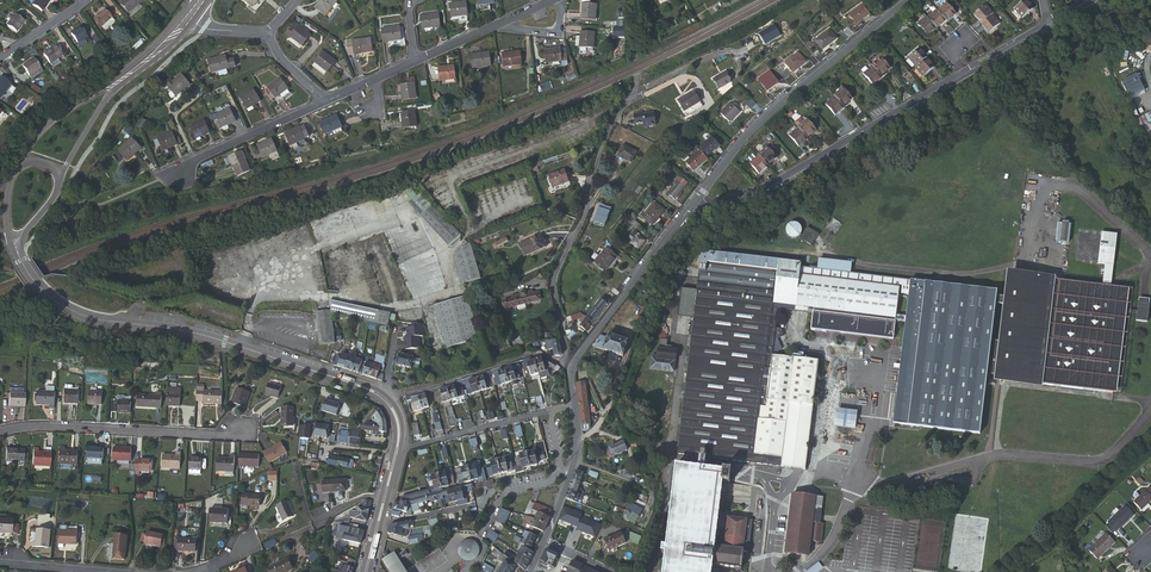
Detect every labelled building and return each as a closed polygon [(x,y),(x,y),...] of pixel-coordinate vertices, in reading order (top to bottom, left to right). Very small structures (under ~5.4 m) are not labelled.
[(33,6),(42,12),(50,0),(37,0),(33,6)] [(122,5),(131,15),(144,1),(143,0),(127,0),(122,5)] [(313,5),(325,13),(334,0),(317,0),(313,5)] [(450,11),(467,7),(466,0),(448,0),(450,11)] [(585,15),(598,15),(599,0),(586,0),(585,15)] [(864,1),(850,12),(859,22),(873,11),(864,1)] [(1025,1),(1014,11),(1022,19),(1032,9),(1025,1)] [(945,19),(946,20),(954,13),(944,2),(936,9),(945,19)] [(434,4),(415,8),(418,21),(437,17),(434,4)] [(992,15),(993,15),(986,7),(975,16),(983,24),(992,15)] [(935,27),(936,28),(945,19),(936,9),(926,17),(935,27)] [(104,10),(93,21),(100,29),(111,17),(104,10)] [(17,13),(8,26),(18,33),(27,20),(17,13)] [(983,24),(982,25),(989,33),(1000,23),(992,15),(983,24)] [(926,17),(926,16),(918,24),(927,34),(935,27),(926,17)] [(397,21),(379,25),(381,38),(400,35),(397,21)] [(314,32),(300,22),(299,23),(297,26),(293,24),(287,33),(292,37),(293,35),(305,44),(314,32)] [(849,23),(843,28),(849,36),(856,31),(849,23)] [(80,27),(70,34),(76,44),(87,37),(80,27)] [(582,27),(582,32),(581,43),(594,43),(595,28),(582,27)] [(849,36),(843,28),(837,33),(844,40),(849,36)] [(826,30),(814,41),(821,50),(833,39),(826,30)] [(96,43),(100,40),(94,34),(91,36),(96,43)] [(367,36),(343,40),(345,54),(369,51),(367,36)] [(565,44),(549,41),(548,55),(564,57),(565,44)] [(521,45),(501,48),(504,62),(523,59),(521,45)] [(56,46),(43,55),(49,64),(62,55),(56,46)] [(491,48),(473,51),(475,65),(494,62),(491,48)] [(818,49),(813,53),(820,60),(824,56),(818,49)] [(926,59),(927,58),(920,50),(909,60),(916,68),(926,59)] [(319,51),(311,62),(327,73),(335,62),(319,51)] [(798,51),(785,61),(793,71),(805,61),(798,51)] [(225,52),(207,57),(211,71),(235,64),(233,56),(227,58),(225,52)] [(820,60),(813,53),(808,57),(815,64),(820,60)] [(27,76),(28,75),(37,70),(41,67),(35,56),(21,65),(27,76)] [(916,68),(915,69),(922,77),(934,67),(926,59),(916,68)] [(880,60),(872,68),(873,69),(882,79),(890,71),(880,60)] [(456,61),(440,64),(442,78),(459,75),(456,61)] [(327,73),(311,62),(309,65),(325,76),(327,73)] [(875,86),(883,79),(882,79),(873,69),(865,75),(875,86)] [(37,70),(28,75),(30,80),(40,74),(37,70)] [(167,76),(163,80),(175,94),(185,86),(189,90),(193,86),(181,71),(170,79),(167,76)] [(769,71),(758,80),(766,90),(777,81),(769,71)] [(724,73),(713,78),(717,89),(728,83),(724,73)] [(1129,98),(1144,92),(1136,73),(1122,79),(1129,98)] [(11,82),(0,74),(0,97),(11,82)] [(266,84),(266,85),(274,96),(277,100),(291,91),(279,75),(266,84)] [(413,81),(409,81),(403,82),(406,98),(420,95),(417,80),(413,81)] [(33,84),(31,87),(39,92),(41,89),(33,84)] [(274,96),(266,85),(263,88),(270,98),(274,96)] [(253,87),(238,95),(244,107),(260,99),(253,87)] [(764,95),(770,101),(773,98),(776,96),(771,89),(764,95)] [(676,97),(681,109),(698,101),(692,90),(676,97)] [(842,91),(834,98),(835,99),(844,109),(852,102),(842,91)] [(751,98),(745,104),(749,110),(752,108),(756,113),(761,109),(751,98)] [(837,117),(845,110),(844,109),(835,99),(827,106),(837,117)] [(698,101),(681,109),(683,113),(700,105),(698,101)] [(741,111),(737,107),(733,102),(723,112),(731,121),(741,111)] [(230,106),(214,113),(219,125),(235,118),(230,106)] [(416,108),(403,111),(406,126),(419,124),(416,108)] [(338,111),(321,118),(326,129),(343,122),(338,111)] [(642,112),(634,113),(635,123),(643,122),(644,125),(645,126),(655,125),(654,113),(643,114),(642,112)] [(142,117),(136,125),(142,129),(148,121),(142,117)] [(203,117),(188,123),(194,136),(209,130),(203,117)] [(798,128),(798,129),(799,129),(808,139),(816,132),(806,121),(803,124),(800,120),(795,124),(798,128)] [(1142,126),(1146,134),(1150,132),(1150,122),(1142,126)] [(302,125),(288,131),(294,144),(308,137),(302,125)] [(801,147),(809,140),(808,139),(799,129),(791,137),(801,147)] [(177,141),(173,134),(171,130),(159,135),(157,138),(162,149),(177,142),(177,141)] [(126,131),(115,145),(126,153),(137,139),(126,131)] [(276,136),(262,143),(267,155),(281,148),(276,136)] [(711,136),(698,148),(700,151),(706,157),(719,145),(711,136)] [(638,151),(625,144),(619,155),(632,162),(638,151)] [(765,147),(758,154),(758,155),(767,165),(775,158),(765,147)] [(237,170),(241,169),(249,165),(242,149),(230,155),(237,170)] [(695,173),(709,161),(706,157),(700,151),(686,163),(695,173)] [(760,173),(768,166),(767,165),(758,155),(750,162),(760,173)] [(563,169),(546,174),(550,186),(567,181),(563,169)] [(678,175),(666,192),(673,198),(686,181),(678,175)] [(395,196),(406,206),(412,199),(403,191),(395,196)] [(417,217),(428,205),(416,195),(412,199),(406,206),(417,217)] [(610,209),(606,207),(601,204),(593,222),(603,226),(610,209)] [(428,227),(439,215),(428,205),(417,217),(428,227)] [(655,205),(644,218),(652,224),(663,211),(655,205)] [(448,244),(450,243),(458,234),(439,215),(428,227),(447,245),(448,245),(448,244)] [(635,226),(638,222),(631,216),(627,220),(635,226)] [(1072,222),(1058,220),(1055,240),(1069,241),(1072,222)] [(794,238),(807,246),(814,235),(803,228),(798,235),(796,234),(797,234),(797,231),(797,230),(796,229),(795,227),(793,225),(791,225),(790,224),(788,224),(787,224),(785,226),(784,226),(783,227),(782,228),(782,229),(781,232),(781,233),(782,235),(783,237),(784,238),(785,239),(786,240),(787,240),(789,240),(791,240),(792,239),(794,239),(794,238)] [(627,236),(632,240),(637,233),(638,232),(632,228),(629,231),(630,232),(627,236)] [(1118,232),(1079,230),(1076,261),(1105,265),(1102,283),(1111,284),(1118,232)] [(637,233),(632,240),(630,242),(638,248),(645,240),(637,233)] [(541,234),(520,244),(525,257),(546,246),(541,234)] [(507,237),(493,244),(496,249),(509,242),(507,237)] [(470,242),(453,254),(464,282),(480,277),(470,242)] [(612,252),(600,268),(611,277),(623,261),(612,252)] [(798,262),(706,253),(698,252),(694,291),(678,289),(675,317),(691,319),(676,454),(678,454),(699,263),(767,271),(768,264),(797,267),(798,262)] [(815,259),(814,269),(847,272),(848,263),(815,259)] [(699,263),(678,454),(678,455),(752,463),(757,420),(758,411),(763,412),(769,355),(771,337),(772,330),(775,310),(775,303),(770,303),(774,271),(767,271),(699,263)] [(898,293),(906,295),(903,316),(902,323),(898,323),(902,327),(890,422),(975,432),(982,373),(982,370),(986,338),(991,301),(992,293),(992,288),(982,287),(847,272),(814,269),(797,267),(768,264),(767,271),(774,271),(897,285),(899,285),(898,293)] [(996,377),(1061,387),(1072,388),(1108,392),(1115,333),(1121,285),(1111,284),(1102,283),(1093,283),(1087,282),(1056,274),(1008,267),(1006,295),(992,293),(991,301),(1005,303),(1000,340),(986,338),(982,370),(997,372),(996,374),(996,377)] [(770,303),(775,303),(775,310),(784,312),(810,315),(808,331),(824,333),(824,330),(838,332),(891,338),(892,322),(898,323),(902,323),(903,316),(894,315),(897,285),(774,271),(770,303)] [(680,272),(673,279),(678,284),(685,277),(680,272)] [(1130,287),(1121,285),(1115,333),(1108,392),(1112,392),(1130,287)] [(531,294),(533,301),(539,300),(537,292),(531,294)] [(520,297),(515,298),(517,305),(527,303),(525,295),(520,297)] [(466,296),(434,306),(448,349),(480,339),(466,296)] [(331,298),(331,306),(335,313),(336,313),(379,323),(382,313),(380,312),(381,311),(331,298)] [(517,305),(515,298),(498,302),(499,309),(517,305)] [(601,299),(588,317),(593,321),(607,304),(603,301),(601,299)] [(1143,308),(1144,304),(1144,300),(1133,299),(1132,306),(1140,307),(1143,308)] [(569,302),(563,304),(566,314),(572,312),(572,310),(570,303),(569,302)] [(576,302),(570,303),(572,310),(578,309),(576,302)] [(1143,308),(1140,307),(1132,306),(1131,317),(1130,322),(1142,323),(1143,308)] [(318,309),(319,320),(332,310),(331,308),(318,309)] [(643,318),(646,311),(641,309),(636,322),(641,324),(643,318)] [(332,310),(319,320),(321,344),(335,342),(332,312),(332,310)] [(381,310),(381,311),(380,312),(382,313),(379,323),(388,325),(389,320),(391,313),(381,310)] [(784,312),(775,310),(772,330),(778,330),(782,331),(784,312)] [(593,321),(588,317),(585,320),(583,323),(580,326),(586,331),(593,321)] [(408,335),(405,336),(406,348),(421,347),(420,334),(424,334),(424,323),(413,322),(413,327),(408,327),(408,335)] [(778,330),(772,330),(771,337),(774,337),(774,338),(780,336),(778,330)] [(607,339),(604,351),(623,357),(629,342),(609,335),(607,339)] [(599,340),(597,348),(604,351),(607,339),(600,336),(599,340)] [(507,339),(499,341),(500,347),(509,344),(507,339)] [(552,347),(554,354),(559,356),(562,354),(559,340),(551,340),(552,347)] [(336,343),(333,349),(338,352),(342,346),(336,343)] [(658,358),(657,361),(675,363),(677,350),(659,347),(658,358)] [(404,355),(399,354),(397,366),(413,369),(415,357),(416,352),(408,351),(408,354),(405,353),(404,355)] [(348,356),(342,354),(341,357),(338,366),(345,368),(348,356)] [(785,423),(779,466),(804,469),(816,361),(769,355),(763,412),(769,413),(768,421),(785,423)] [(351,357),(348,356),(345,368),(351,371),(355,358),(351,357)] [(355,358),(351,371),(358,373),(360,368),(362,361),(359,360),(355,358)] [(520,362),(521,367),(527,365),(527,364),(532,362),(531,358),(520,362)] [(542,359),(535,361),(539,374),(546,372),(542,359)] [(535,361),(532,362),(527,364),(527,365),(529,371),(531,377),(539,374),(535,361)] [(557,365),(548,361),(546,364),(553,370),(557,365)] [(657,361),(652,361),(650,372),(673,374),(675,363),(657,361)] [(508,370),(506,370),(510,384),(512,383),(514,386),(518,385),(517,381),(521,380),(518,371),(522,370),(521,367),(520,362),(507,366),(508,370)] [(366,363),(363,375),(370,377),(373,365),(372,364),(366,363)] [(373,365),(370,377),(377,379),(379,372),(381,367),(377,366),(373,365)] [(561,369),(557,365),(553,370),(552,371),(556,374),(561,369)] [(510,384),(506,370),(503,371),(502,368),(496,370),(490,372),(492,377),(499,374),(501,379),(502,386),(510,384)] [(546,372),(539,374),(540,379),(551,376),(549,371),(546,372)] [(477,379),(480,392),(487,390),(485,382),(484,379),(492,377),(490,372),(486,374),(478,376),(479,379),(477,379)] [(492,377),(494,386),(498,385),(497,380),(501,379),(499,374),(492,377)] [(474,394),(480,392),(477,379),(474,380),(474,377),(462,381),(463,385),(466,385),(470,383),(472,390),(474,394)] [(995,380),(1061,387),(996,377),(995,380)] [(68,380),(66,402),(79,402),(80,384),(75,383),(75,380),(68,380)] [(448,388),(452,401),(459,399),(455,388),(463,385),(462,381),(456,383),(456,382),(449,384),(450,388),(448,388)] [(485,382),(487,390),(493,389),(491,381),(485,382)] [(272,383),(269,394),(280,398),(283,386),(272,383)] [(580,406),(581,416),(590,415),(590,412),(586,384),(579,385),(579,386),(579,394),(580,406)] [(455,388),(459,399),(466,397),(465,392),(463,385),(455,388)] [(24,387),(10,386),(9,404),(25,405),(26,392),(24,392),(24,387)] [(52,408),(57,408),(57,386),(48,386),(48,391),(39,391),(39,404),(44,404),(52,404),(52,408)] [(206,386),(198,386),(198,400),(205,400),(205,403),(223,403),(225,391),(206,389),(206,386)] [(444,386),(433,389),(434,394),(435,394),(441,392),(443,397),(445,403),(452,401),(448,388),(445,389),(444,386)] [(181,388),(167,387),(167,404),(174,404),(174,407),(180,407),(181,388)] [(233,403),(241,406),(242,402),(248,404),(252,391),(239,387),(233,403)] [(418,394),(423,410),(430,408),(427,397),(434,394),(433,389),(422,393),(418,394)] [(91,390),(91,402),(97,403),(98,404),(103,405),(104,391),(91,390)] [(138,394),(138,406),(162,407),(162,395),(138,394)] [(416,412),(423,410),(418,394),(406,398),(407,401),(412,400),(416,412)] [(132,413),(133,399),(114,398),(113,412),(132,413)] [(321,410),(325,411),(332,413),(336,414),(339,405),(324,400),(321,410)] [(834,426),(856,427),(857,409),(835,407),(834,426)] [(283,408),(282,427),(294,428),(295,408),(283,408)] [(381,411),(379,409),(371,418),(367,422),(371,420),(373,420),(375,418),(376,419),(385,420),(381,411)] [(758,411),(757,420),(768,421),(769,413),(763,412),(758,411)] [(590,415),(581,416),(583,431),(587,431),(591,428),(590,417),(593,417),(593,414),(590,415)] [(363,430),(386,433),(386,421),(385,420),(376,419),(375,418),(373,420),(371,420),(367,422),(361,428),(363,430)] [(757,420),(752,463),(779,466),(785,423),(768,421),(757,420)] [(300,437),(310,437),(310,424),(300,424),(300,437)] [(314,424),(313,436),(327,438),(329,426),(314,424)] [(421,435),(418,424),(413,425),(415,437),(421,435)] [(360,439),(361,434),(349,432),(338,431),(336,443),(348,445),(349,438),(360,439)] [(348,445),(359,447),(360,439),(349,438),(348,445)] [(527,453),(530,467),(538,465),(537,462),(548,459),(544,441),(535,443),(537,451),(527,453)] [(265,453),(271,463),(289,453),(282,444),(265,453)] [(10,457),(22,458),(27,458),(27,447),(10,446),(10,457)] [(76,463),(81,464),(81,450),(76,450),(68,450),(69,447),(63,446),(62,467),(76,468),(76,463)] [(612,456),(617,459),(619,459),(620,459),(629,455),(626,447),(611,453),(612,456)] [(92,448),(91,458),(92,459),(105,459),(106,459),(107,448),(92,448)] [(116,460),(134,461),(135,449),(117,448),(116,460)] [(37,449),(36,467),(54,467),(55,453),(41,452),(41,450),(37,449)] [(165,453),(164,468),(184,468),(185,450),(178,450),(178,456),(171,456),(171,454),(165,453)] [(244,467),(257,468),(259,453),(245,452),(244,467)] [(524,469),(530,467),(527,453),(520,455),(521,458),(516,459),(518,467),(523,466),(524,469)] [(610,462),(617,459),(612,456),(611,453),(608,455),(610,462)] [(193,456),(192,469),(205,469),(205,457),(193,456)] [(220,458),(219,471),(236,472),(237,456),(233,456),(232,459),(220,458)] [(329,457),(328,465),(337,466),(339,458),(329,457)] [(339,458),(337,466),(347,469),(348,460),(339,458)] [(509,458),(498,460),(501,475),(513,472),(509,458)] [(139,460),(138,474),(142,475),(142,470),(154,471),(154,460),(143,459),(143,460),(139,460)] [(494,476),(501,475),(498,460),(491,462),(491,465),(486,466),(488,474),(493,473),(494,476)] [(286,463),(280,466),(282,472),(288,469),(286,463)] [(614,464),(612,471),(620,474),(628,477),(630,470),(614,464)] [(468,468),(471,482),(478,480),(478,477),(483,476),(480,468),(476,469),(475,466),(468,468)] [(465,483),(471,482),(468,468),(461,469),(462,472),(457,474),(459,481),(464,480),(465,483)] [(714,570),(715,567),(716,549),(717,546),(718,533),(724,484),(725,473),(677,468),(668,549),(667,555),(665,571),(714,571),(714,570)] [(279,471),(271,472),(273,481),(281,479),(279,471)] [(446,473),(439,475),(442,489),(450,487),(449,484),(453,483),(451,475),(447,476),(446,473)] [(578,474),(575,482),(582,485),(583,483),(586,475),(579,473),(578,474)] [(732,474),(725,473),(724,484),(730,484),(732,474)] [(432,476),(435,490),(435,491),(442,489),(439,475),(432,476)] [(493,479),(485,480),(486,489),(494,487),(493,479)] [(327,483),(328,494),(343,493),(343,481),(327,483)] [(579,494),(580,492),(582,485),(575,482),(572,490),(572,491),(579,494)] [(458,503),(467,500),(468,500),(467,496),(463,496),(463,495),(473,492),(471,486),(454,490),(458,503)] [(1137,503),(1147,513),(1150,509),(1150,489),(1143,497),(1139,493),(1136,496),(1140,500),(1137,503)] [(448,492),(450,497),(451,501),(451,504),(458,503),(454,490),(448,492)] [(401,502),(407,501),(412,500),(418,499),(427,497),(431,496),(430,491),(402,498),(401,502)] [(579,499),(584,501),(586,496),(579,494),(572,491),(570,496),(579,499)] [(248,492),(247,503),(265,506),(267,494),(248,492)] [(427,497),(428,502),(431,501),(440,499),(445,498),(450,497),(448,492),(443,493),(433,495),(431,496),(427,497)] [(811,555),(812,540),(814,522),(817,496),(795,494),(789,553),(811,555)] [(826,497),(817,496),(814,522),(823,523),(826,497)] [(276,503),(282,518),(292,514),(286,499),(276,503)] [(367,516),(369,505),(370,501),(365,501),(363,502),(361,508),(357,508),(356,513),(367,516)] [(401,505),(396,504),(393,516),(400,518),(401,512),(406,514),(407,514),(409,506),(408,506),(407,501),(401,502),(401,505)] [(534,512),(537,506),(538,504),(534,502),(530,510),(534,512)] [(637,513),(639,509),(641,506),(636,503),(630,511),(635,515),(637,513)] [(419,504),(414,505),(412,512),(420,510),(419,504)] [(538,504),(537,506),(534,512),(540,515),(544,507),(538,504)] [(1109,523),(1110,524),(1118,532),(1118,533),(1135,516),(1133,514),(1135,512),(1129,506),(1127,508),(1126,507),(1109,523)] [(538,520),(549,526),(552,519),(550,519),(553,512),(544,507),(540,515),(538,520)] [(633,519),(631,521),(638,524),(647,511),(643,508),(641,510),(639,509),(637,513),(638,514),(636,518),(634,517),(633,519)] [(210,509),(209,521),(227,522),(228,510),(210,509)] [(584,516),(565,509),(561,521),(580,529),(583,519),(584,516)] [(502,510),(497,518),(504,521),(506,522),(510,514),(502,510)] [(365,522),(367,516),(356,513),(355,513),(355,511),(352,511),(350,517),(365,522)] [(495,522),(504,527),(506,522),(504,521),(497,518),(495,522)] [(337,531),(338,531),(362,538),(363,532),(342,526),(343,521),(340,519),(336,521),(332,533),(337,533),(337,531)] [(604,527),(583,519),(580,529),(579,531),(598,539),(604,527)] [(726,550),(745,552),(750,552),(754,521),(730,519),(726,550)] [(12,535),(18,536),(19,527),(13,527),(14,521),(0,520),(0,534),(12,535)] [(534,527),(546,533),(549,526),(538,520),(534,527)] [(814,522),(812,540),(824,541),(826,523),(823,523),(814,522)] [(408,531),(411,523),(390,527),(389,534),(396,536),(397,530),(400,530),(401,529),(403,529),(403,530),(408,531)] [(1110,524),(1107,526),(1115,534),(1118,532),(1110,524)] [(34,543),(33,547),(49,548),(50,530),(38,529),(37,543),(34,543)] [(406,538),(408,531),(403,530),(403,529),(401,529),(400,530),(397,530),(396,536),(406,538)] [(337,531),(337,533),(332,533),(331,536),(360,543),(362,538),(338,531),(337,531)] [(61,532),(60,545),(77,546),(78,534),(61,532)] [(145,532),(144,543),(159,545),(160,534),(145,532)] [(624,535),(628,545),(633,542),(629,532),(624,535)] [(539,538),(527,533),(526,535),(528,537),(524,545),(527,546),(527,547),(533,550),(539,538)] [(486,542),(492,546),(493,547),(497,540),(489,535),(486,542)] [(514,540),(517,542),(520,543),(523,537),(517,535),(514,540)] [(619,549),(628,545),(624,535),(609,542),(611,546),(610,546),(613,552),(619,548),(619,549)] [(1108,535),(1090,552),(1100,562),(1118,545),(1108,535)] [(410,546),(418,544),(417,537),(409,539),(410,546)] [(126,539),(116,538),(114,555),(113,559),(124,560),(126,539)] [(179,538),(178,551),(195,552),(197,540),(179,538)] [(336,538),(332,551),(341,553),(343,545),(339,544),(340,539),(336,538)] [(469,547),(475,540),(476,541),(475,540),(473,539),(472,538),(470,538),(468,538),(466,539),(464,539),(462,540),(461,541),(460,542),(459,544),(458,547),(457,550),(457,551),(458,553),(459,555),(460,556),(462,558),(462,559),(465,560),(466,560),(469,560),(470,560),(471,560),(473,560),(474,560),(476,558),(478,557),(476,554),(469,547)] [(479,544),(475,540),(469,547),(476,554),(479,556),(479,555),(480,552),(480,551),(480,549),(480,547),(479,544)] [(520,554),(532,561),(535,555),(523,549),(520,554)] [(716,549),(715,567),(743,570),(745,552),(726,550),(716,549)] [(552,552),(547,553),(543,563),(554,569),(561,556),(552,552)] [(396,555),(391,558),(389,553),(385,555),(383,569),(387,571),(407,571),(396,555)] [(500,563),(506,566),(507,563),(509,560),(505,557),(500,553),(497,557),(502,560),(500,563)] [(505,557),(509,560),(513,563),(515,565),(517,560),(508,553),(505,557)] [(517,560),(530,566),(532,561),(520,554),(517,560)] [(354,565),(355,561),(347,557),(345,561),(354,565)] [(286,559),(267,566),(270,571),(286,571),(290,570),(286,559)] [(515,565),(527,571),(530,566),(517,560),(515,565)] [(823,567),(819,561),(804,571),(805,571),(817,571),(823,567)] [(576,562),(571,571),(596,571),(576,562)] [(339,568),(338,571),(341,571),(352,571),(353,568),(341,563),(339,568)] [(509,571),(515,571),(517,569),(511,566),(507,563),(506,566),(504,569),(509,571)]
